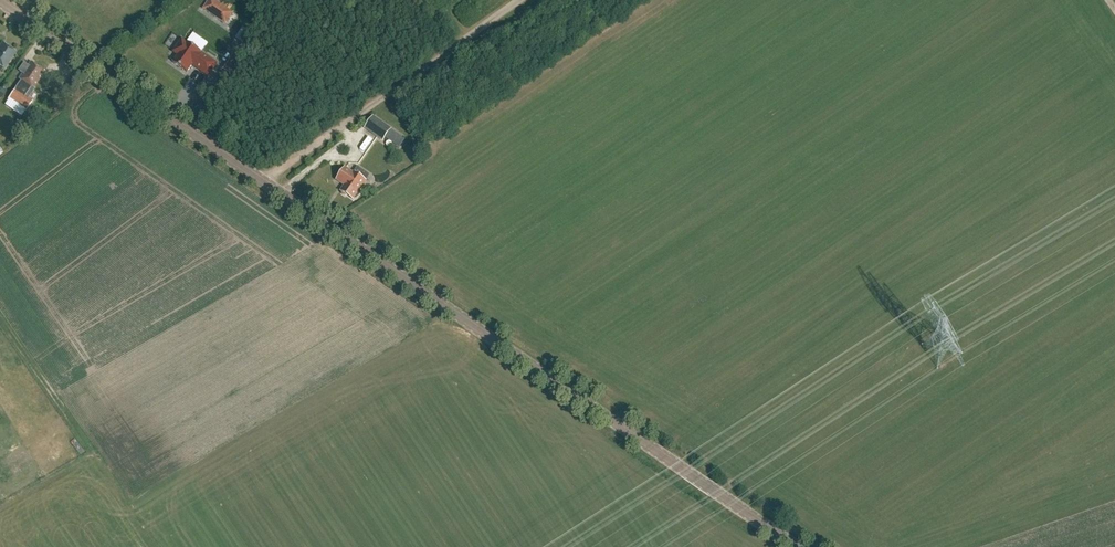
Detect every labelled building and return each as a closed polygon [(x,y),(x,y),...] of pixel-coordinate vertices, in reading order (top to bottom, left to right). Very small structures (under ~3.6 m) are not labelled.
[(204,9),(220,20),(227,10),(214,0),(210,0),(204,9)] [(298,19),(293,22),(298,31),(303,28),(298,19)] [(173,63),(188,73),(193,65),(209,76),(217,64),(201,53),(202,52),(187,42),(187,43),(182,40),(174,52),(178,55),(173,63)] [(3,67),(5,68),(16,52),(2,43),(0,46),(0,71),(3,67)] [(230,62),(224,70),(229,73),(231,75),(237,66),(236,66),(230,62)] [(33,101),(25,96),(31,87),(33,88),(44,72),(31,63),(19,79),(21,80),(9,97),(13,99),(27,109),(33,101)] [(48,83),(52,86),(58,80),(53,76),(48,83)] [(79,89),(71,83),(67,89),(75,94),(79,89)] [(392,129),(380,120),(371,133),(383,141),(392,129)] [(336,180),(344,185),(340,191),(341,192),(341,194),(344,196),(346,195),(353,200),(353,199),(356,199),(360,192),(360,190),(366,181),(365,181),(368,176),(363,172),(360,177),(353,173),(352,173),(344,168),(336,180)]
